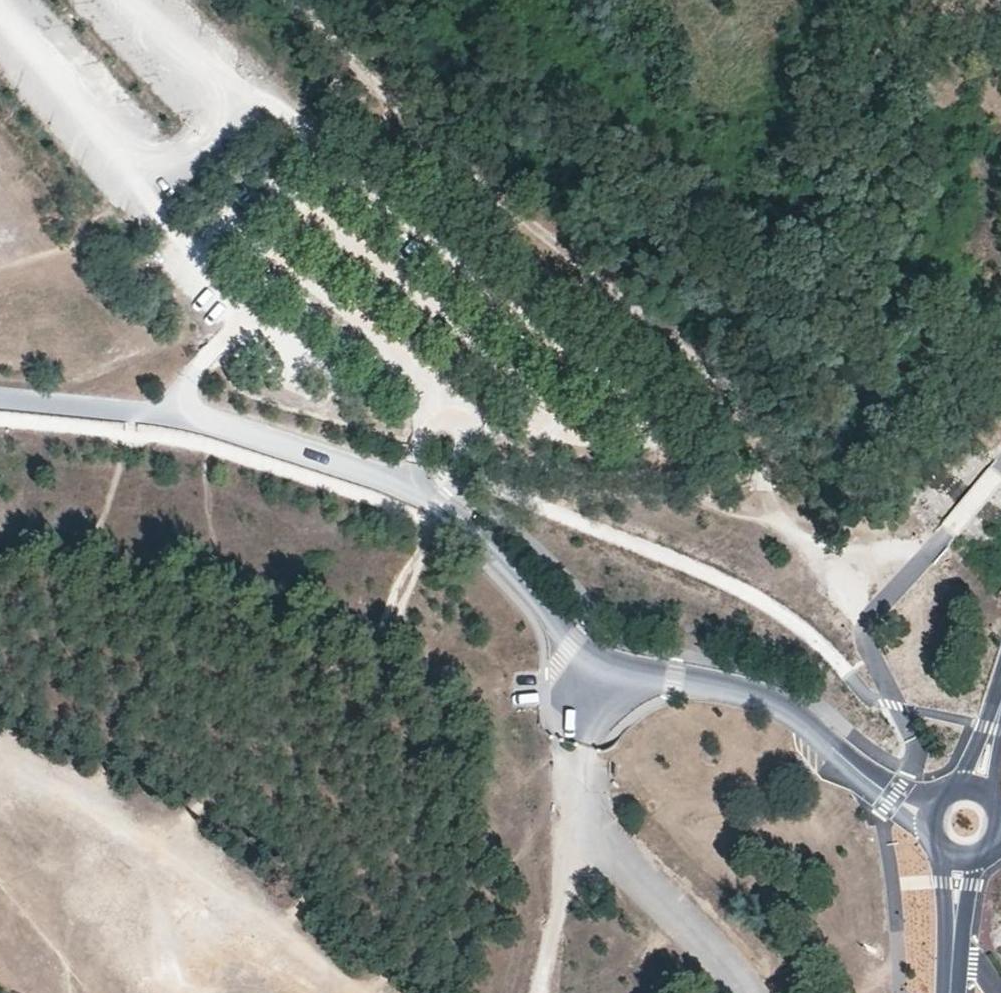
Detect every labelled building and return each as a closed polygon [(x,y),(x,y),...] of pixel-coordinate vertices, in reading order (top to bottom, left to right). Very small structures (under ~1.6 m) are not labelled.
[(317,53),(312,60),(323,69),(328,63),(317,53)]
